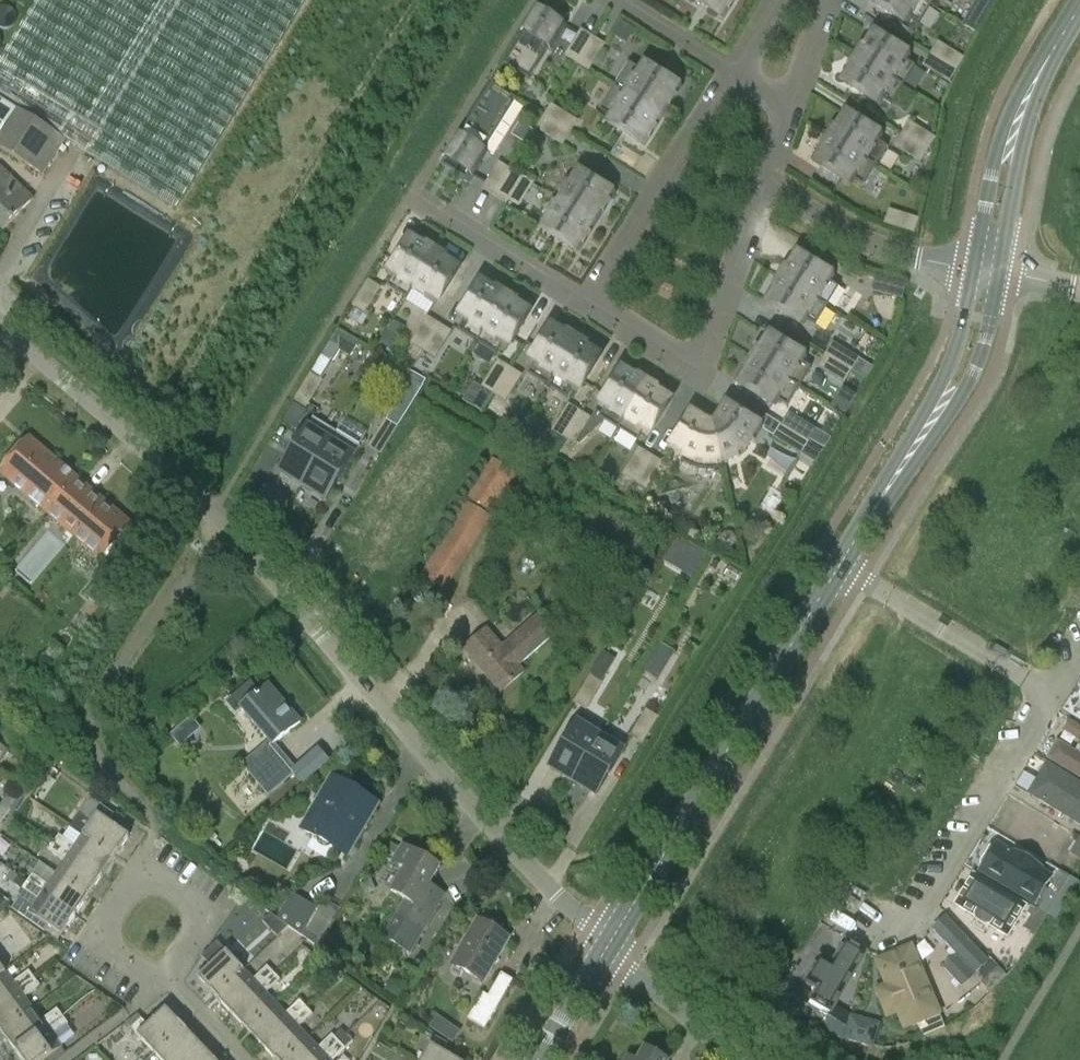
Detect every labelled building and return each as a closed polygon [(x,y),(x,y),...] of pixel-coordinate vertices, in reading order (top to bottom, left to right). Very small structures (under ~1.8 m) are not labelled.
[(0,63),(0,148),(43,175),(65,141),(176,210),(306,0),(39,0),(0,63)] [(733,0),(699,0),(723,15),(733,0)] [(922,0),(871,0),(905,21),(908,18),(919,25),(931,6),(922,0)] [(505,65),(529,80),(567,20),(542,4),(505,65)] [(577,64),(591,41),(579,34),(565,57),(577,64)] [(872,35),(858,57),(903,86),(915,67),(904,60),(906,56),(872,35)] [(591,41),(577,64),(589,71),(603,48),(591,41)] [(941,45),(934,56),(957,71),(964,59),(941,45)] [(949,82),(957,71),(934,56),(926,68),(949,82)] [(903,86),(858,57),(843,80),(878,102),(880,98),(891,105),(903,86)] [(615,87),(661,116),(677,89),(643,67),(640,71),(629,64),(615,87)] [(492,85),(442,166),(467,181),(517,100),(492,85)] [(661,116),(615,87),(600,111),(611,118),(609,121),(644,143),(661,116)] [(551,106),(544,117),(567,132),(574,120),(551,106)] [(844,115),(830,138),(875,167),(887,148),(876,141),(879,137),(844,115)] [(560,143),(567,132),(544,117),(537,129),(560,143)] [(520,124),(512,136),(526,144),(533,132),(520,124)] [(912,124),(905,136),(928,150),(935,139),(912,124)] [(921,162),(928,150),(905,136),(898,148),(921,162)] [(875,167),(830,138),(815,161),(850,182),(852,179),(864,186),(875,167)] [(497,194),(511,170),(500,163),(485,186),(497,194)] [(4,231),(33,200),(0,167),(0,227),(4,231)] [(511,170),(497,194),(508,201),(523,177),(511,170)] [(560,201),(594,223),(612,195),(576,174),(560,201)] [(594,223),(560,201),(543,228),(578,250),(594,223)] [(893,211),(888,225),(914,233),(918,220),(893,211)] [(414,288),(436,253),(413,239),(391,274),(394,276),(388,287),(407,299),(414,288)] [(436,253),(414,288),(437,302),(458,267),(436,253)] [(781,278),(828,307),(839,288),(828,281),(830,277),(796,256),(781,278)] [(816,326),(828,307),(781,278),(767,301),(802,323),(804,319),(816,326)] [(876,292),(902,299),(905,286),(879,279),(876,292)] [(478,343),(506,297),(483,283),(462,317),(465,320),(458,331),(478,343)] [(367,284),(353,307),(365,315),(379,292),(367,284)] [(506,297),(478,343),(497,355),(504,343),(507,345),(529,311),(506,297)] [(423,351),(438,328),(426,321),(412,344),(423,351)] [(548,386),(577,340),(554,326),(532,361),(536,363),(529,375),(548,386)] [(450,335),(438,328),(423,351),(435,359),(450,335)] [(401,338),(389,330),(380,345),(392,352),(401,338)] [(754,359),(800,388),(812,368),(800,361),(803,358),(768,336),(754,359)] [(577,340),(548,386),(567,398),(574,387),(578,389),(600,355),(577,340)] [(836,345),(829,357),(852,371),(859,359),(836,345)] [(308,405),(334,364),(322,356),(296,398),(308,405)] [(852,371),(829,357),(822,369),(845,383),(852,371)] [(788,407),(800,388),(754,359),(740,382),(775,403),(777,400),(788,407)] [(494,395),(508,372),(497,364),(482,387),(494,395)] [(619,430),(647,384),(625,370),(603,405),(607,407),(602,415),(596,412),(590,422),(579,415),(565,438),(576,446),(586,430),(592,433),(604,421),(619,430)] [(508,372),(494,395),(506,402),(520,379),(508,372)] [(647,384),(619,430),(638,442),(645,431),(649,433),(670,398),(647,384)] [(841,396),(842,397),(838,403),(848,410),(858,396),(846,388),(841,396)] [(713,425),(723,462),(732,460),(747,448),(760,428),(725,406),(713,425)] [(388,421),(386,420),(371,444),(383,451),(398,428),(399,429),(409,414),(397,407),(388,421)] [(553,431),(565,438),(579,415),(567,408),(553,431)] [(723,462),(713,425),(695,414),(673,448),(686,456),(682,463),(690,467),(699,470),(707,471),(716,471),(725,469),(723,462)] [(793,416),(785,427),(808,442),(816,430),(793,416)] [(303,487),(337,432),(313,418),(281,470),(295,479),(294,481),(303,487)] [(808,442),(785,427),(778,439),(801,453),(808,442)] [(337,432),(303,487),(312,492),(313,490),(327,499),(360,447),(337,432)] [(50,516),(79,480),(29,438),(0,471),(0,473),(50,516)] [(635,482),(649,459),(638,452),(624,475),(635,482)] [(661,467),(649,459),(635,482),(647,490),(661,467)] [(493,461),(469,500),(491,514),(516,476),(493,461)] [(79,480),(50,516),(102,560),(132,525),(79,480)] [(490,517),(467,503),(421,577),(444,591),(490,517)] [(726,533),(720,538),(719,544),(723,549),(728,550),(734,545),(735,539),(732,534),(726,533)] [(689,544),(679,539),(665,564),(674,570),(689,544)] [(110,566),(85,598),(106,614),(122,594),(118,591),(127,580),(110,566)] [(487,630),(464,651),(501,693),(524,673),(519,666),(553,636),(537,618),(503,648),(487,630)] [(659,679),(676,651),(661,642),(644,670),(659,679)] [(614,660),(604,654),(576,700),(588,707),(602,684),(601,683),(614,660)] [(236,715),(242,710),(273,746),(301,723),(269,686),(260,693),(251,682),(226,703),(236,715)] [(1079,722),(1079,703),(1071,716),(1079,722)] [(644,741),(658,718),(646,711),(632,734),(644,741)] [(200,729),(191,718),(171,736),(180,746),(200,729)] [(1062,731),(1079,742),(1079,727),(1069,720),(1062,731)] [(564,777),(573,783),(599,739),(576,725),(551,766),(565,775),(564,777)] [(8,754),(13,758),(21,747),(0,732),(0,765),(8,754)] [(1046,759),(1079,778),(1079,747),(1060,736),(1046,759)] [(583,786),(597,794),(622,753),(599,739),(573,783),(582,788),(583,786)] [(277,749),(249,773),(258,783),(286,759),(277,749)] [(1079,829),(1079,786),(1048,767),(1029,799),(1079,829)] [(332,777),(301,829),(348,857),(379,805),(332,777)] [(1,806),(10,812),(17,800),(9,794),(1,806)] [(2,823),(10,812),(1,806),(0,808),(0,822),(2,823)] [(84,835),(116,857),(130,837),(119,829),(109,823),(115,815),(103,807),(98,814),(84,835)] [(1008,837),(1055,863),(1070,837),(1023,811),(1008,837)] [(109,823),(119,829),(126,819),(116,813),(115,815),(109,823)] [(969,867),(1032,906),(1053,872),(990,833),(969,867)] [(59,836),(54,843),(102,876),(116,857),(84,835),(75,846),(59,836)] [(1070,854),(1079,861),(1079,837),(1070,854)] [(102,876),(54,843),(49,851),(65,862),(57,874),(89,896),(102,876)] [(406,902),(397,917),(384,939),(409,955),(438,906),(423,897),(441,867),(404,845),(393,863),(405,870),(391,893),(406,902)] [(1058,898),(1071,878),(1071,877),(1060,871),(1047,891),(1058,898)] [(33,874),(27,882),(76,915),(89,896),(57,874),(49,885),(33,874)] [(76,915),(27,882),(22,890),(38,901),(29,914),(62,936),(76,915)] [(971,889),(947,911),(992,958),(1016,935),(971,889)] [(293,895),(278,919),(289,927),(301,936),(318,909),(293,895)] [(1035,936),(1048,915),(1036,908),(1024,929),(1035,936)] [(278,937),(289,927),(278,919),(271,914),(263,922),(278,937)] [(478,920),(452,964),(483,982),(509,938),(478,920)] [(948,924),(927,941),(964,986),(985,969),(948,924)] [(198,979),(215,997),(243,970),(218,942),(202,957),(211,967),(198,979)] [(243,970),(215,997),(231,1014),(274,973),(267,967),(253,980),(243,970)] [(990,993),(1007,977),(998,967),(981,984),(990,993)] [(35,979),(29,971),(13,983),(5,972),(0,975),(0,1005),(35,979)] [(274,973),(231,1014),(247,1031),(276,1004),(266,994),(280,980),(274,973)] [(483,993),(468,1020),(485,1030),(513,981),(502,974),(488,997),(483,993)] [(0,1005),(0,1031),(2,1033),(33,1010),(25,998),(40,986),(35,979),(0,1005)] [(402,1001),(409,990),(394,981),(388,993),(402,1001)] [(834,1016),(846,1020),(858,985),(846,981),(834,1016)] [(905,991),(872,987),(866,1040),(898,1044),(905,991)] [(276,1004),(247,1031),(263,1048),(306,1008),(300,1001),(286,1014),(276,1004)] [(802,1015),(823,1028),(829,1016),(809,1004),(802,1015)] [(263,1048),(275,1059),(285,1059),(308,1038),(298,1028),(313,1015),(306,1008),(263,1048)] [(2,1033),(16,1052),(63,1017),(57,1009),(42,1021),(33,1010),(2,1033)] [(155,1054),(183,1027),(166,1009),(148,1026),(142,1019),(131,1029),(138,1036),(155,1054)] [(142,1019),(138,1015),(136,1017),(127,1024),(131,1029),(142,1019)] [(945,1028),(940,1016),(918,1025),(923,1037),(945,1028)] [(16,1052),(22,1059),(46,1059),(62,1048),(53,1036),(69,1024),(63,1017),(16,1052)] [(155,1054),(160,1059),(182,1059),(199,1044),(183,1027),(155,1054)] [(455,1045),(463,1033),(455,1028),(447,1039),(455,1045)] [(285,1059),(320,1059),(339,1042),(332,1035),(318,1049),(308,1038),(285,1059)] [(353,1041),(347,1035),(339,1042),(345,1049),(353,1041)] [(443,1053),(448,1044),(436,1037),(431,1046),(431,1045),(422,1059),(456,1059),(443,1053)] [(320,1059),(333,1059),(345,1049),(339,1042),(320,1059)] [(182,1059),(214,1059),(199,1044),(182,1059)] [(645,1048),(638,1059),(665,1059),(645,1048)]
